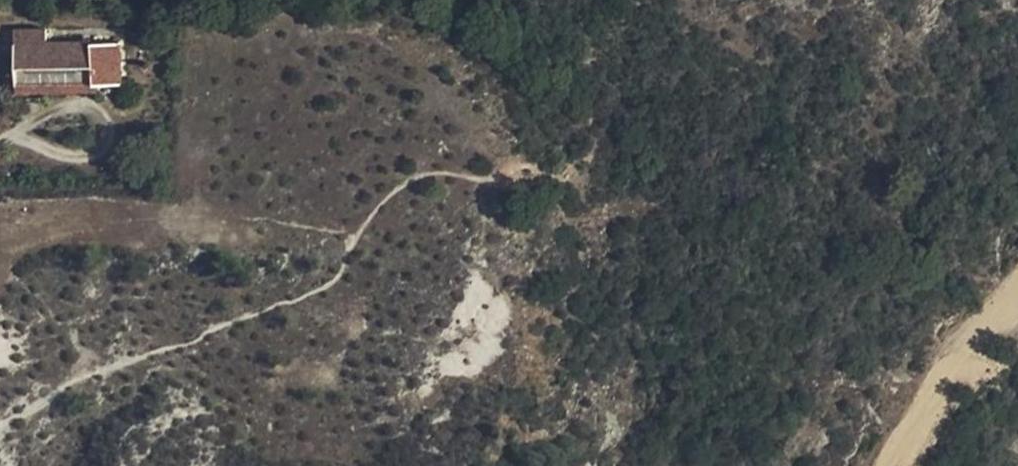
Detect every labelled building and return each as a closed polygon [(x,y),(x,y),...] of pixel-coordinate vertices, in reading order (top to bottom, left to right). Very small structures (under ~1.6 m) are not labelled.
[(49,26),(17,27),(17,40),(49,40),(49,26)] [(49,40),(17,40),(17,84),(90,83),(90,79),(95,79),(95,83),(97,83),(123,82),(122,39),(49,40)] [(95,79),(90,79),(90,83),(17,84),(17,90),(97,89),(97,83),(95,83),(95,79)]
